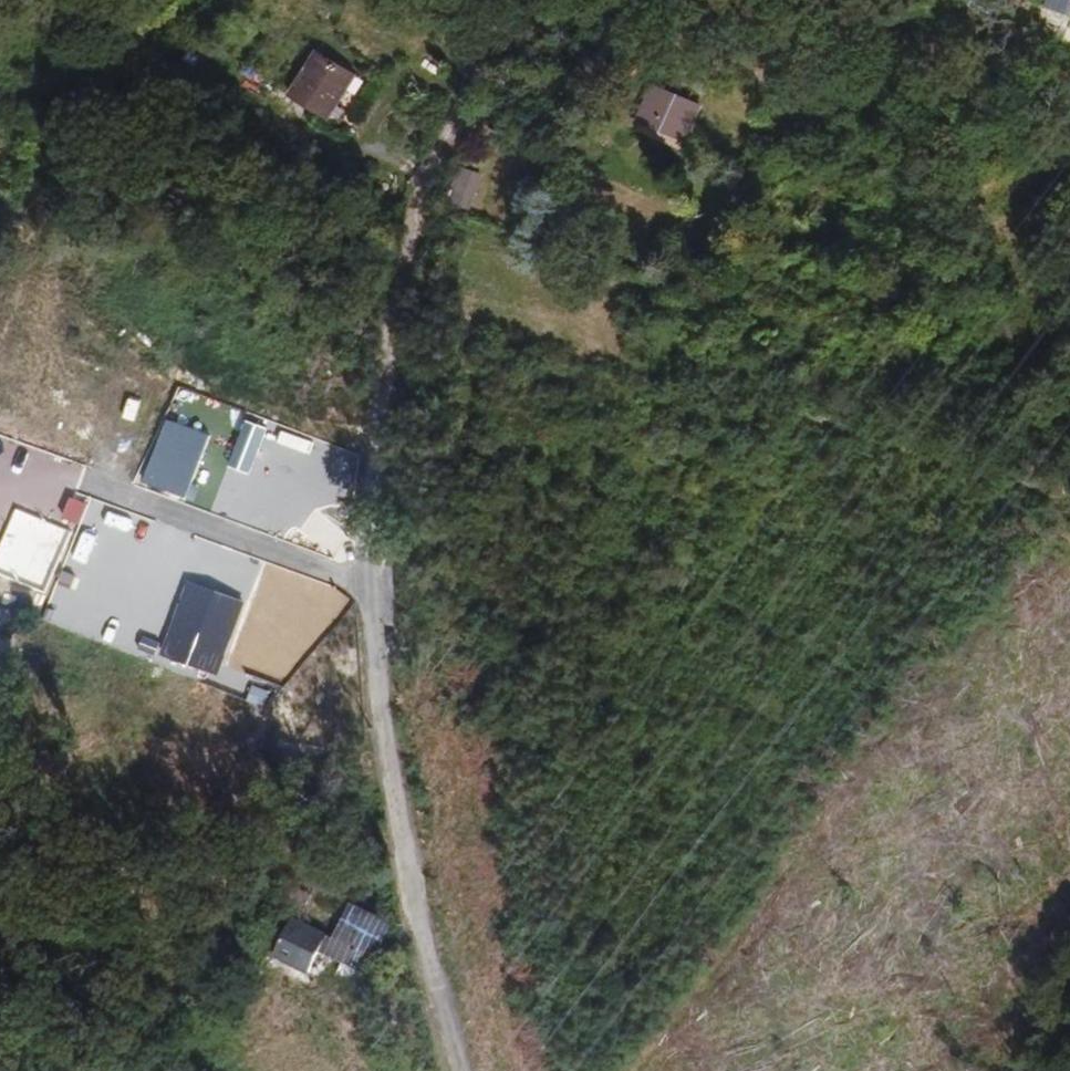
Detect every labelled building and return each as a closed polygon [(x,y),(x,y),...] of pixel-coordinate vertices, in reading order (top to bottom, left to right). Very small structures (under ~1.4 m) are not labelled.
[(1047,7),(1069,13),(1069,9),(1069,0),(1049,0),(1047,7)] [(333,116),(359,74),(319,49),(293,90),(302,96),(333,116)] [(683,137),(699,102),(666,87),(654,114),(672,122),(669,130),(683,137)] [(471,198),(478,176),(463,170),(456,191),(471,198)] [(270,425),(247,416),(228,466),(252,474),(270,425)] [(169,420),(144,482),(185,499),(211,437),(169,420)] [(20,510),(0,554),(0,573),(42,592),(70,532),(20,510)] [(243,601),(187,583),(164,656),(220,673),(243,601)] [(269,689),(253,685),(249,701),(265,705),(269,689)] [(383,969),(381,968),(403,917),(353,895),(337,933),(294,914),(278,952),(320,970),(330,947),(353,956),(348,968),(352,969),(352,971),(377,982),(381,973),(383,969)]
